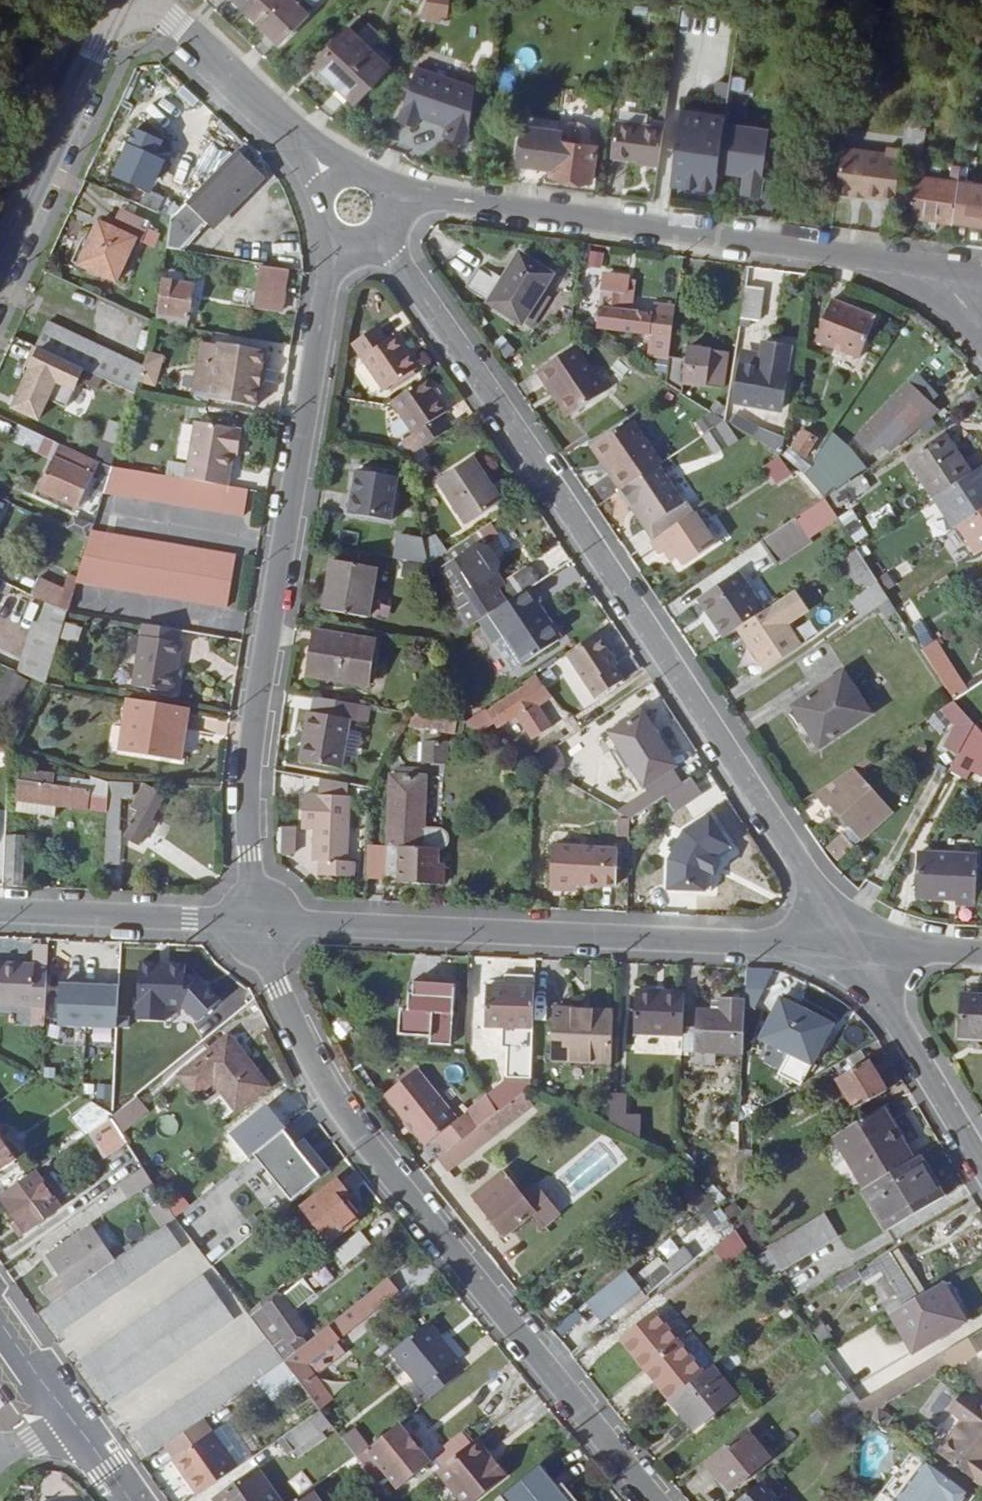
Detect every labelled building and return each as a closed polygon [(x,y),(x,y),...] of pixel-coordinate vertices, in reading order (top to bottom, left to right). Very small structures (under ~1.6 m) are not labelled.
[(296,0),(235,0),(281,43),(309,13),(296,0)] [(445,17),(495,24),(498,0),(429,0),(421,19),(445,22),(445,17)] [(350,28),(316,65),(356,103),(390,66),(350,28)] [(446,136),(469,144),(477,86),(418,68),(400,122),(417,128),(421,117),(449,126),(446,136)] [(730,76),(731,96),(744,96),(744,76),(730,76)] [(624,111),(621,122),(666,128),(667,123),(646,119),(642,115),(642,112),(640,108),(639,105),(636,104),(633,103),(630,103),(627,104),(625,105),(624,108),(624,111)] [(717,190),(720,170),(727,124),(728,117),(683,110),(672,184),(717,190)] [(152,120),(141,145),(175,161),(187,136),(173,129),(172,130),(152,120)] [(666,128),(621,122),(618,121),(613,157),(661,164),(666,128)] [(727,124),(720,170),(748,174),(745,194),(762,196),(772,130),(727,124)] [(553,176),(594,181),(599,147),(562,141),(563,132),(526,127),(521,167),(554,171),(553,176)] [(904,151),(903,159),(922,161),(927,131),(907,128),(904,151)] [(164,160),(126,143),(112,175),(149,192),(164,160)] [(204,161),(221,169),(231,158),(209,149),(204,161)] [(903,159),(904,151),(889,149),(888,155),(844,149),(837,194),(852,196),(853,193),(866,195),(865,198),(897,202),(900,184),(903,159)] [(238,151),(231,158),(221,169),(183,209),(172,220),(168,249),(187,251),(263,175),(238,151)] [(915,217),(955,222),(961,182),(963,167),(954,166),(951,181),(920,177),(919,187),(915,187),(913,207),(916,207),(915,217)] [(961,182),(955,222),(981,226),(981,185),(961,182)] [(913,207),(915,187),(900,184),(897,202),(897,204),(913,207)] [(132,201),(172,220),(183,209),(138,188),(132,201)] [(82,266),(118,282),(137,242),(142,244),(152,225),(123,212),(116,229),(101,223),(82,266)] [(258,300),(285,302),(289,261),(262,260),(258,300)] [(519,261),(491,304),(524,325),(546,292),(535,285),(541,275),(519,261)] [(488,299),(497,279),(476,270),(467,290),(488,299)] [(164,271),(163,281),(189,283),(189,272),(164,271)] [(656,316),(624,312),(629,280),(607,276),(602,307),(601,306),(598,327),(653,335),(650,357),(671,361),(678,308),(657,305),(656,316)] [(164,281),(158,323),(187,328),(196,287),(164,281)] [(766,287),(747,284),(745,300),(742,318),(761,320),(766,287)] [(877,320),(832,304),(817,343),(861,360),(877,320)] [(50,324),(38,348),(136,393),(144,368),(50,324)] [(387,390),(420,366),(396,334),(388,339),(379,326),(354,343),(387,390)] [(257,407),(267,352),(221,344),(221,347),(203,343),(195,392),(213,395),(212,399),(257,407)] [(15,409),(36,418),(47,394),(69,404),(86,370),(38,348),(29,367),(34,369),(15,409)] [(542,374),(553,389),(556,386),(577,416),(610,393),(578,348),(542,374)] [(693,350),(690,363),(671,361),(667,385),(719,417),(729,355),(693,350)] [(736,414),(780,421),(789,375),(792,357),(765,352),(762,369),(744,367),(736,414)] [(406,440),(415,453),(451,428),(442,415),(451,409),(427,375),(394,400),(416,432),(406,440)] [(826,499),(827,500),(865,475),(937,427),(933,420),(938,416),(936,414),(938,412),(931,405),(940,396),(921,375),(861,438),(857,434),(845,444),(834,433),(806,475),(826,499)] [(556,386),(553,389),(574,418),(577,416),(556,386)] [(959,401),(964,409),(981,398),(975,390),(959,401)] [(613,476),(622,491),(659,466),(662,464),(633,420),(598,443),(617,473),(613,476)] [(103,454),(116,458),(126,426),(111,422),(105,442),(107,442),(103,454)] [(243,431),(196,423),(187,480),(229,486),(233,456),(238,456),(243,431)] [(725,423),(707,433),(717,450),(735,440),(725,423)] [(14,428),(10,445),(42,453),(46,435),(14,428)] [(756,439),(783,456),(786,440),(761,430),(756,439)] [(808,458),(819,441),(805,431),(794,449),(808,458)] [(910,460),(937,500),(973,475),(947,435),(910,460)] [(617,473),(598,443),(594,446),(613,476),(617,473)] [(63,446),(42,493),(80,510),(101,463),(63,446)] [(440,483),(469,525),(503,503),(475,459),(440,483)] [(780,459),(765,469),(775,486),(791,476),(780,459)] [(659,466),(622,491),(633,506),(637,503),(652,526),(685,504),(659,466)] [(104,499),(245,522),(250,490),(113,469),(104,499)] [(973,475),(937,500),(956,530),(961,527),(981,513),(981,470),(973,475)] [(358,516),(393,521),(400,479),(360,472),(356,501),(360,502),(358,516)] [(865,475),(827,500),(841,521),(846,528),(854,523),(843,507),(873,488),(865,475)] [(812,540),(841,521),(827,500),(826,499),(798,517),(812,540)] [(0,501),(0,525),(9,505),(0,501)] [(650,541),(659,554),(672,545),(684,564),(716,543),(695,512),(650,541)] [(961,527),(980,554),(981,553),(981,513),(961,527)] [(765,539),(779,561),(812,540),(798,517),(765,539)] [(238,557),(93,534),(91,539),(78,582),(230,606),(238,557)] [(425,540),(400,537),(397,559),(431,564),(425,540)] [(492,614),(508,604),(500,590),(492,579),(498,575),(500,564),(491,550),(480,547),(445,571),(471,609),(464,613),(473,627),(475,626),(492,614)] [(880,608),(892,601),(860,550),(843,561),(864,594),(854,601),(865,618),(880,608)] [(697,583),(703,593),(740,572),(734,561),(697,583)] [(334,565),(331,581),(335,582),(331,610),(371,616),(377,571),(334,565)] [(728,638),(767,612),(741,575),(702,600),(728,638)] [(521,576),(500,590),(508,604),(529,590),(521,576)] [(67,590),(40,578),(34,592),(61,603),(67,590)] [(36,622),(21,672),(47,684),(69,612),(0,581),(0,606),(36,622)] [(492,614),(525,664),(562,639),(539,603),(541,602),(532,588),(529,590),(508,604),(492,614)] [(892,601),(880,608),(902,640),(913,634),(892,601)] [(747,640),(766,669),(802,646),(782,617),(747,640)] [(69,625),(64,638),(79,642),(83,630),(69,625)] [(376,641),(318,633),(311,677),(369,685),(376,641)] [(622,667),(599,634),(569,654),(600,701),(627,682),(618,669),(622,667)] [(185,643),(144,637),(136,687),(176,693),(180,669),(176,668),(178,657),(183,658),(185,643)] [(941,639),(923,647),(947,702),(965,694),(941,639)] [(872,715),(845,674),(795,707),(822,747),(872,715)] [(523,685),(468,724),(480,730),(494,721),(499,728),(518,716),(534,740),(553,728),(541,707),(555,698),(539,675),(523,685)] [(189,707),(127,697),(122,725),(132,727),(128,752),(181,760),(189,707)] [(314,697),(304,761),(342,767),(350,720),(361,723),(363,706),(314,697)] [(959,756),(976,723),(956,702),(941,712),(956,728),(945,748),(959,756)] [(414,714),(412,728),(456,736),(459,722),(414,714)] [(646,787),(676,767),(644,714),(613,735),(646,787)] [(974,770),(978,772),(981,763),(981,730),(976,723),(952,772),(968,780),(974,770)] [(132,727),(122,725),(119,750),(128,752),(132,727)] [(449,766),(451,746),(429,744),(428,764),(449,766)] [(11,750),(0,754),(0,768),(10,764),(11,750)] [(545,770),(562,771),(563,751),(546,750),(545,770)] [(519,764),(530,772),(535,763),(524,756),(519,764)] [(59,806),(109,813),(110,782),(81,773),(80,780),(55,777),(56,774),(23,769),(17,814),(58,819),(59,806)] [(864,840),(891,815),(852,771),(819,792),(817,794),(832,811),(835,809),(864,840)] [(393,777),(388,883),(446,885),(446,865),(442,864),(443,851),(446,849),(449,847),(450,844),(451,841),(451,837),(450,834),(448,831),(445,830),(442,829),(428,828),(431,779),(393,777)] [(673,793),(682,807),(706,791),(697,777),(673,793)] [(110,782),(109,813),(106,864),(120,864),(123,798),(134,798),(135,783),(110,782)] [(145,786),(128,822),(132,823),(126,837),(141,845),(149,829),(154,832),(159,823),(154,821),(166,796),(145,786)] [(321,864),(320,877),(356,878),(357,863),(349,863),(351,798),(308,796),(306,832),(318,833),(317,864),(321,864)] [(668,860),(667,889),(705,890),(709,876),(714,878),(723,860),(718,858),(733,848),(710,813),(684,830),(668,860)] [(618,839),(632,839),(632,823),(619,823),(618,839)] [(296,827),(282,827),(282,854),(295,854),(296,827)] [(5,835),(3,886),(23,887),(25,836),(5,835)] [(620,853),(563,850),(561,885),(618,887),(620,853)] [(921,854),(919,897),(958,898),(958,903),(978,904),(981,857),(921,854)] [(136,1019),(168,1019),(168,1012),(209,1011),(208,972),(185,973),(184,959),(135,960),(136,1019)] [(48,1007),(49,970),(36,969),(36,966),(0,964),(0,1005),(48,1007)] [(511,1049),(510,1084),(495,1096),(503,1110),(532,1086),(536,988),(536,976),(506,975),(505,987),(489,987),(487,1028),(507,1028),(506,1049),(511,1049)] [(412,994),(411,1009),(403,1009),(402,1034),(433,1036),(433,1043),(454,1044),(456,983),(416,982),(416,984),(410,984),(410,994),(412,994)] [(116,1027),(118,985),(60,983),(59,1025),(116,1027)] [(635,1034),(684,1037),(686,993),(637,991),(635,1034)] [(963,995),(962,1037),(981,1038),(981,996),(963,995)] [(717,1065),(718,1053),(745,1054),(748,1000),(720,998),(719,1010),(699,1009),(696,1064),(717,1065)] [(763,1039),(813,1064),(832,1025),(782,999),(763,1039)] [(612,1064),(614,1011),(554,1009),(552,1061),(612,1064)] [(199,1097),(217,1083),(238,1111),(269,1087),(230,1036),(181,1075),(199,1097)] [(855,1108),(887,1089),(864,1049),(832,1068),(855,1108)] [(387,1095),(428,1145),(438,1137),(450,1152),(453,1149),(480,1128),(496,1115),(499,1113),(489,1096),(459,1120),(418,1070),(387,1095)] [(611,1096),(610,1125),(625,1132),(626,1097),(611,1096)] [(113,1117),(123,1132),(149,1111),(138,1097),(113,1117)] [(266,1104),(229,1134),(248,1156),(285,1127),(266,1104)] [(835,1138),(866,1190),(916,1161),(884,1108),(835,1138)] [(450,1152),(442,1159),(451,1170),(506,1128),(496,1115),(480,1128),(453,1149),(450,1152)] [(105,1155),(127,1139),(127,1138),(123,1132),(113,1117),(89,1133),(105,1155)] [(15,1158),(25,1150),(10,1129),(0,1136),(0,1171),(16,1160),(15,1158)] [(286,1130),(256,1154),(294,1201),(333,1170),(318,1153),(310,1159),(286,1130)] [(679,1151),(679,1133),(669,1133),(669,1150),(679,1151)] [(916,1161),(866,1190),(865,1190),(888,1230),(945,1197),(922,1157),(916,1161)] [(133,1196),(154,1181),(145,1167),(123,1182),(133,1196)] [(37,1170),(0,1197),(26,1234),(63,1207),(37,1170)] [(523,1196),(504,1172),(475,1196),(508,1236),(535,1214),(546,1227),(560,1215),(536,1185),(523,1196)] [(352,1197),(338,1179),(303,1207),(333,1244),(360,1223),(344,1203),(352,1197)] [(685,1193),(705,1217),(717,1207),(697,1183),(685,1193)] [(707,1191),(720,1205),(729,1200),(714,1184),(707,1191)] [(104,1193),(90,1209),(101,1218),(114,1202),(104,1193)] [(180,1197),(169,1204),(177,1217),(187,1209),(180,1197)] [(168,1224),(177,1217),(169,1204),(166,1200),(152,1210),(164,1227),(168,1224)] [(770,1246),(784,1269),(838,1238),(825,1214),(770,1246)] [(117,1260),(99,1272),(55,1303),(44,1312),(59,1333),(184,1247),(168,1224),(117,1260)] [(99,1272),(117,1260),(92,1224),(47,1256),(62,1276),(45,1288),(55,1303),(99,1272)] [(727,1262),(749,1244),(736,1226),(713,1244),(727,1262)] [(346,1263),(372,1243),(362,1231),(336,1252),(346,1263)] [(666,1265),(661,1259),(635,1280),(648,1297),(696,1258),(687,1248),(666,1265)] [(891,1315),(892,1314),(923,1295),(904,1264),(897,1252),(878,1264),(886,1277),(870,1287),(880,1303),(883,1301),(891,1315)] [(923,1295),(933,1290),(914,1258),(904,1264),(923,1295)] [(843,1291),(864,1278),(858,1267),(836,1280),(843,1291)] [(302,1271),(277,1289),(279,1291),(283,1298),(286,1296),(295,1311),(318,1293),(302,1271)] [(235,1319),(205,1276),(82,1363),(112,1405),(235,1319)] [(287,1362),(322,1410),(335,1400),(317,1376),(309,1366),(339,1340),(399,1291),(389,1279),(308,1344),(299,1352),(287,1362)] [(933,1290),(923,1295),(892,1314),(915,1352),(966,1321),(956,1305),(962,1301),(951,1283),(944,1286),(943,1284),(933,1290)] [(302,1335),(309,1331),(295,1311),(286,1296),(283,1298),(279,1291),(277,1289),(249,1312),(270,1340),(287,1362),(299,1352),(292,1342),(302,1335)] [(621,1337),(672,1400),(705,1374),(654,1310),(621,1337)] [(810,1326),(824,1344),(834,1337),(820,1319),(810,1326)] [(393,1353),(431,1399),(463,1373),(455,1362),(458,1359),(430,1323),(393,1353)] [(308,1344),(302,1335),(292,1342),(299,1352),(308,1344)] [(955,1368),(977,1355),(968,1339),(939,1356),(955,1368)] [(135,1435),(150,1457),(287,1362),(270,1340),(135,1435)] [(339,1340),(309,1366),(317,1376),(348,1351),(339,1340)] [(705,1374),(672,1400),(672,1401),(695,1430),(737,1396),(714,1367),(705,1374)] [(971,1396),(957,1415),(968,1423),(943,1455),(981,1484),(981,1404),(971,1396)] [(322,1410),(279,1439),(289,1453),(333,1424),(322,1410)] [(861,1411),(859,1422),(875,1434),(881,1426),(874,1421),(861,1411)] [(354,1455),(368,1445),(354,1426),(340,1437),(354,1455)] [(428,1465),(397,1426),(385,1436),(369,1449),(358,1458),(371,1474),(380,1488),(392,1478),(400,1487),(428,1465)] [(731,1491),(771,1459),(749,1431),(709,1463),(731,1491)] [(176,1461),(201,1495),(237,1469),(213,1435),(176,1461)] [(496,1461),(479,1439),(476,1441),(494,1463),(496,1461)] [(441,1469),(467,1500),(478,1500),(509,1476),(496,1461),(494,1463),(476,1441),(441,1469)] [(971,1493),(928,1461),(899,1500),(965,1500),(971,1493)] [(259,1469),(215,1500),(216,1500),(281,1500),(259,1469)] [(437,1472),(461,1500),(467,1500),(441,1469),(437,1472)] [(739,1500),(778,1500),(771,1492),(781,1484),(773,1473),(739,1500)] [(376,1500),(390,1500),(380,1488),(371,1474),(361,1481),(376,1500)] [(552,1484),(525,1500),(562,1500),(552,1484)] [(312,1490),(297,1500),(320,1500),(312,1490)]
